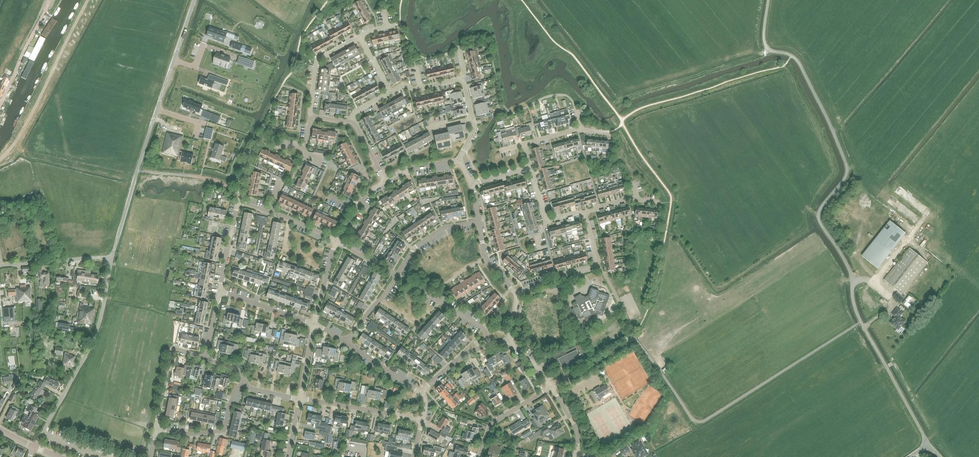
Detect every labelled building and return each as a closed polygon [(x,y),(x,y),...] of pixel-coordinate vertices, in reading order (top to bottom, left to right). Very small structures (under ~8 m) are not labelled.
[(356,9),(364,5),(361,0),(353,4),(356,9)] [(356,9),(358,14),(366,10),(364,5),(356,9)] [(358,14),(361,19),(369,15),(366,10),(358,14)] [(369,15),(361,19),(364,24),(369,21),(371,19),(369,15)] [(52,17),(43,34),(48,36),(57,20),(52,17)] [(348,22),(343,25),(347,33),(352,30),(348,22)] [(343,25),(338,27),(342,35),(347,33),(343,25)] [(338,27),(333,30),(338,38),(342,35),(338,27)] [(227,35),(220,32),(220,31),(210,28),(208,35),(214,37),(213,38),(224,42),(227,35)] [(328,33),(330,36),(333,40),(338,38),(333,30),(328,33)] [(41,36),(30,59),(36,62),(47,39),(41,36)] [(328,37),(325,38),(330,46),(335,43),(333,40),(330,36),(328,37)] [(323,40),(320,41),(325,49),(330,46),(325,38),(323,40)] [(320,41),(316,43),(320,51),(325,49),(320,41)] [(320,51),(316,43),(311,46),(315,54),(320,51)] [(355,45),(350,48),(355,57),(363,53),(360,48),(357,49),(355,45)] [(471,52),(466,53),(467,58),(478,55),(477,50),(476,47),(470,49),(471,52)] [(345,51),(349,58),(350,60),(355,57),(350,48),(345,51)] [(345,51),(340,53),(344,61),(349,58),(345,51)] [(217,53),(213,64),(218,65),(219,63),(227,66),(230,58),(225,56),(222,55),(217,53)] [(340,53),(335,56),(341,65),(345,63),(344,61),(340,53)] [(382,60),(380,61),(383,66),(391,61),(393,60),(389,53),(386,54),(380,57),(382,60)] [(240,56),(238,63),(250,67),(252,60),(240,56)] [(333,62),(330,64),(333,69),(336,68),(337,69),(341,67),(341,65),(335,56),(331,58),(333,62)] [(29,60),(21,77),(25,79),(34,62),(29,60)] [(391,61),(383,66),(385,70),(393,66),(395,65),(393,60),(391,61)] [(320,74),(328,75),(330,76),(331,70),(333,69),(330,64),(329,64),(327,66),(326,69),(321,69),(320,74)] [(388,75),(397,70),(398,70),(397,70),(395,65),(393,66),(385,70),(388,75)] [(391,80),(398,76),(400,75),(397,70),(388,75),(391,80)] [(480,72),(471,74),(472,79),(474,79),(475,82),(481,80),(480,77),(481,77),(480,72)] [(214,82),(216,77),(209,74),(209,75),(208,79),(202,77),(199,84),(209,87),(212,88),(214,82)] [(398,76),(391,80),(393,85),(401,81),(398,76)] [(221,78),(216,77),(214,82),(227,86),(227,85),(222,83),(221,78)] [(0,84),(5,86),(6,84),(8,84),(9,81),(8,80),(3,78),(2,79),(0,78),(0,79),(2,80),(1,81),(0,81),(0,84)] [(475,87),(471,88),(473,94),(484,91),(483,85),(484,84),(484,82),(480,83),(474,84),(475,87)] [(375,83),(371,85),(375,93),(380,91),(375,83)] [(319,85),(318,91),(322,91),(322,94),(328,95),(328,96),(330,97),(330,96),(330,92),(329,92),(329,86),(327,86),(319,85)] [(371,85),(366,88),(370,96),(375,93),(371,85)] [(366,88),(361,90),(365,98),(370,96),(366,88)] [(361,90),(356,93),(360,101),(365,98),(361,90)] [(449,95),(450,100),(462,97),(460,92),(457,93),(456,90),(446,92),(447,95),(449,95)] [(477,98),(478,101),(488,98),(487,95),(485,96),(484,91),(473,94),(474,99),(477,98)] [(360,101),(356,93),(351,96),(356,103),(360,101)] [(403,96),(398,99),(402,106),(406,104),(407,105),(410,103),(407,98),(404,99),(403,96)] [(450,105),(450,109),(460,107),(459,104),(463,103),(462,97),(450,100),(452,105),(450,105)] [(475,105),(477,111),(488,108),(490,107),(490,105),(487,105),(487,102),(488,102),(488,98),(478,101),(479,104),(475,105)] [(184,104),(183,107),(186,108),(195,112),(194,114),(201,116),(203,110),(201,109),(202,106),(197,104),(194,103),(194,101),(189,99),(189,100),(186,99),(186,100),(184,104)] [(398,99),(393,101),(398,111),(403,108),(402,106),(398,99)] [(393,101),(388,104),(394,114),(398,111),(393,101)] [(388,104),(384,107),(388,114),(389,116),(394,114),(388,104)] [(388,114),(384,107),(379,109),(380,112),(378,113),(378,115),(380,117),(381,119),(382,118),(383,118),(384,119),(389,116),(388,114)] [(460,107),(450,109),(451,112),(453,112),(454,117),(455,117),(466,114),(464,109),(461,110),(460,107)] [(488,108),(477,111),(478,116),(481,115),(482,118),(488,117),(492,116),(491,112),(489,113),(488,109),(488,108)] [(564,110),(559,111),(560,115),(562,124),(568,123),(567,118),(570,117),(569,113),(568,112),(567,109),(566,109),(564,110)] [(212,113),(209,120),(218,123),(220,117),(212,113)] [(553,113),(550,114),(552,122),(555,121),(556,126),(562,124),(560,115),(554,117),(553,113)] [(541,116),(543,120),(545,129),(551,128),(550,123),(552,122),(550,114),(541,116)] [(361,120),(363,125),(371,121),(369,116),(361,120)] [(545,129),(543,120),(537,122),(536,118),(533,119),(535,127),(538,126),(539,131),(545,129)] [(363,125),(366,130),(374,126),(371,121),(363,125)] [(527,127),(524,128),(526,136),(531,135),(531,131),(534,130),(532,122),(526,124),(527,127)] [(434,136),(436,143),(437,149),(452,146),(451,141),(465,138),(464,133),(467,132),(465,124),(462,125),(447,128),(449,133),(434,136)] [(366,130),(369,135),(376,130),(374,126),(366,130)] [(521,127),(515,128),(517,135),(520,134),(521,138),(526,136),(524,128),(521,129),(521,127)] [(509,132),(506,133),(509,141),(514,139),(513,136),(517,135),(515,128),(508,130),(509,132)] [(369,135),(371,140),(379,135),(376,130),(369,135)] [(509,141),(506,133),(506,130),(500,131),(501,132),(497,133),(499,141),(503,140),(503,142),(509,141)] [(330,131),(329,141),(335,142),(337,142),(338,132),(336,132),(330,131)] [(179,151),(183,137),(172,134),(167,133),(162,153),(178,157),(179,152),(179,151)] [(422,133),(417,135),(422,145),(427,143),(423,135),(422,133)] [(428,133),(423,135),(427,143),(432,140),(428,133)] [(379,135),(371,140),(374,144),(382,140),(379,135)] [(412,138),(414,140),(418,148),(422,145),(417,135),(412,138)] [(579,138),(573,140),(576,150),(582,149),(581,146),(579,138)] [(413,150),(409,143),(408,140),(403,143),(404,146),(408,153),(413,150)] [(414,140),(409,143),(413,150),(418,148),(414,140)] [(573,140),(568,141),(570,149),(573,148),(574,151),(576,150),(573,140)] [(599,148),(603,149),(603,141),(596,140),(595,151),(599,151),(599,148)] [(338,147),(341,152),(352,146),(352,145),(350,145),(348,141),(339,146),(338,147)] [(568,141),(563,143),(567,155),(569,155),(568,153),(571,152),(570,149),(568,141)] [(603,141),(603,149),(602,152),(611,153),(612,146),(608,146),(609,141),(603,141)] [(215,143),(210,158),(219,161),(224,147),(215,143)] [(400,143),(395,146),(400,154),(405,151),(400,143)] [(563,143),(558,144),(560,152),(563,151),(564,156),(567,155),(563,143)] [(341,152),(343,157),(353,152),(352,148),(353,147),(352,146),(341,152)] [(395,146),(391,148),(395,156),(400,154),(395,146)] [(391,148),(386,151),(390,159),(395,156),(391,148)] [(259,157),(264,159),(268,151),(266,150),(265,151),(262,150),(259,157)] [(266,163),(268,164),(269,162),(273,155),(270,153),(270,152),(268,151),(264,159),(267,161),(266,163)] [(390,159),(386,151),(381,153),(385,161),(390,159)] [(177,161),(191,164),(194,155),(183,152),(182,152),(179,152),(178,157),(177,161)] [(343,157),(346,162),(358,156),(357,155),(355,155),(353,152),(343,157)] [(533,155),(535,160),(542,158),(541,155),(544,154),(543,152),(533,155)] [(273,155),(269,162),(271,163),(274,164),(278,155),(276,154),(275,156),(273,155)] [(274,164),(280,167),(283,159),(280,158),(280,156),(278,155),(274,164)] [(358,156),(346,162),(349,167),(350,166),(352,165),(354,164),(356,163),(359,162),(357,158),(358,157),(358,156)] [(280,167),(285,169),(289,160),(286,159),(286,161),(283,159),(280,167)] [(289,160),(285,169),(290,171),(293,164),(290,163),(291,161),(289,160)] [(305,165),(303,170),(312,174),(313,172),(314,169),(315,167),(311,165),(306,163),(305,165)] [(303,170),(302,172),(304,173),(302,176),(309,179),(312,174),(303,170)] [(347,177),(349,178),(358,182),(360,177),(355,174),(351,173),(350,176),(348,175),(347,177)] [(299,178),(298,181),(307,185),(308,182),(310,182),(311,180),(309,179),(302,176),(301,179),(299,178)] [(344,182),(346,183),(354,187),(355,184),(356,184),(358,182),(349,178),(348,181),(346,180),(344,182)] [(618,180),(616,180),(619,193),(625,191),(622,180),(619,181),(618,180)] [(307,185),(298,181),(296,186),(305,190),(307,185)] [(409,182),(404,185),(409,193),(414,190),(409,182)] [(346,183),(344,188),(353,192),(354,190),(352,190),(354,187),(346,183)] [(604,186),(601,186),(604,197),(609,195),(606,183),(604,184),(604,186)] [(608,183),(606,183),(609,195),(614,194),(611,184),(608,184),(608,183)] [(403,188),(400,189),(405,196),(409,193),(404,185),(402,186),(403,188)] [(604,197),(601,186),(598,187),(597,185),(595,186),(596,190),(599,198),(604,197)] [(343,188),(340,193),(341,194),(342,194),(350,198),(353,192),(344,188),(343,188)] [(397,190),(395,191),(400,199),(405,196),(400,189),(397,191),(397,190)] [(393,194),(391,196),(395,202),(396,204),(398,202),(397,201),(400,199),(395,191),(393,193),(393,194)] [(594,191),(589,192),(592,203),(597,202),(595,194),(594,191)] [(283,192),(279,202),(282,203),(281,205),(283,206),(287,197),(288,195),(283,192)] [(583,194),(584,197),(586,205),(592,203),(589,192),(583,194)] [(387,196),(385,197),(390,205),(393,204),(394,205),(396,204),(395,202),(391,196),(388,197),(387,196)] [(567,197),(568,199),(570,207),(575,205),(576,205),(573,196),(567,197)] [(286,205),(289,207),(293,199),(287,197),(283,206),(286,207),(286,205)] [(390,205),(385,197),(380,200),(385,209),(390,205)] [(291,210),(294,211),(298,202),(293,199),(289,207),(292,208),(291,210)] [(297,210),(299,212),(303,204),(298,202),(294,211),(296,212),(297,210)] [(525,204),(519,206),(521,211),(537,207),(536,205),(532,206),(531,203),(526,204),(526,203),(524,204),(525,204)] [(302,214),(304,216),(308,207),(303,204),(299,212),(302,213),(302,214)] [(457,205),(451,206),(452,209),(453,217),(457,216),(457,218),(459,217),(457,206),(457,205)] [(205,216),(205,220),(209,221),(210,217),(214,217),(216,208),(210,207),(208,216),(208,217),(205,216)] [(308,207),(304,216),(306,217),(307,215),(310,217),(313,209),(308,207)] [(413,207),(409,210),(410,212),(412,216),(417,213),(413,207)] [(522,211),(524,216),(534,213),(533,210),(537,209),(537,207),(521,211),(522,211)] [(371,210),(370,212),(378,217),(381,212),(374,208),(373,211),(371,210)] [(316,212),(313,219),(316,221),(315,222),(318,223),(322,215),(316,212)] [(370,215),(369,218),(376,222),(378,217),(370,212),(369,214),(370,215)] [(431,213),(426,216),(432,224),(434,223),(433,222),(436,220),(431,213)] [(320,223),(323,224),(327,217),(322,215),(318,223),(320,224),(320,223)] [(426,216),(422,219),(426,226),(429,224),(430,226),(432,224),(426,216)] [(326,227),(328,228),(332,220),(327,217),(323,224),(326,226),(326,227)] [(525,221),(526,226),(537,223),(536,221),(540,219),(540,217),(525,221)] [(365,220),(364,222),(373,227),(376,222),(369,218),(367,220),(365,220)] [(422,219),(417,223),(422,231),(424,229),(423,228),(426,226),(422,219)] [(332,220),(328,228),(330,229),(331,228),(334,229),(337,222),(332,220)] [(862,256),(878,268),(906,233),(890,220),(862,256)] [(364,225),(363,228),(370,232),(373,227),(364,222),(363,224),(364,225)] [(417,223),(412,226),(416,232),(419,231),(420,232),(422,231),(417,223)] [(537,223),(526,226),(527,232),(528,232),(529,235),(535,233),(534,230),(538,229),(537,225),(537,223)] [(412,226),(407,229),(413,237),(415,236),(414,234),(416,232),(412,226)] [(360,230),(359,232),(367,237),(368,233),(370,234),(371,233),(370,232),(363,228),(361,230),(360,230)] [(549,233),(546,234),(548,240),(551,239),(553,239),(553,237),(556,236),(554,228),(549,230),(549,233)] [(413,237),(407,229),(402,232),(407,239),(410,237),(411,238),(413,237)] [(367,237),(359,232),(357,234),(359,234),(357,237),(364,242),(367,237)] [(391,243),(394,245),(402,250),(405,245),(401,243),(402,240),(398,236),(396,239),(394,240),(393,242),(392,242),(391,243)] [(211,245),(210,248),(220,250),(221,244),(211,242),(210,242),(209,244),(211,245)] [(391,247),(389,249),(398,254),(400,252),(401,252),(402,250),(394,245),(392,248),(391,247)] [(884,280),(898,291),(892,298),(900,304),(905,297),(902,295),(928,262),(909,247),(884,280)] [(389,249),(386,254),(396,260),(397,258),(396,257),(398,254),(389,249)] [(265,251),(264,257),(266,257),(274,259),(275,253),(267,252),(265,251)] [(502,261),(507,265),(513,257),(512,256),(510,257),(508,255),(509,254),(507,251),(502,256),(505,258),(502,261)] [(218,255),(206,253),(205,259),(217,261),(218,255)] [(396,260),(386,254),(385,253),(381,260),(386,263),(387,261),(393,265),(396,260)] [(513,257),(507,265),(511,268),(518,260),(514,256),(513,257)] [(348,257),(345,263),(352,267),(354,268),(355,265),(354,264),(355,261),(348,257)] [(511,268),(515,272),(522,263),(518,260),(516,262),(511,268)] [(537,260),(534,261),(537,271),(542,270),(540,262),(537,263),(537,260)] [(279,261),(276,269),(282,271),(285,263),(279,261)] [(537,271),(534,261),(529,262),(530,267),(530,269),(531,273),(537,271)] [(199,267),(211,270),(212,264),(200,262),(199,267)] [(282,271),(288,273),(291,265),(285,263),(282,271)] [(345,263),(342,268),(349,272),(352,267),(345,263)] [(522,263),(515,272),(519,276),(522,273),(524,275),(528,271),(525,268),(526,268),(526,267),(522,263)] [(291,274),(294,275),(296,267),(291,265),(288,273),(287,276),(290,277),(291,274)] [(232,276),(238,278),(240,270),(241,268),(233,266),(231,273),(233,274),(232,276)] [(199,267),(198,273),(210,276),(214,276),(214,274),(211,273),(211,270),(199,267)] [(296,275),(299,277),(302,269),(296,267),(294,275),(293,277),(295,278),(296,275)] [(342,268),(339,273),(346,277),(349,272),(342,268)] [(98,275),(90,274),(91,271),(77,269),(77,275),(73,274),(72,284),(76,285),(77,281),(83,282),(83,283),(88,284),(89,282),(97,283),(98,275)] [(299,277),(298,279),(301,280),(302,278),(305,279),(308,271),(302,269),(299,277)] [(238,278),(244,280),(246,272),(240,270),(238,278)] [(305,279),(311,281),(314,273),(308,271),(305,279)] [(39,273),(39,278),(40,278),(40,282),(39,282),(39,288),(44,287),(44,285),(49,285),(49,272),(39,273)] [(244,280),(250,281),(252,274),(246,272),(244,280)] [(263,277),(261,285),(267,287),(268,283),(269,283),(270,279),(271,277),(267,276),(268,273),(265,272),(264,275),(263,277)] [(374,272),(371,278),(378,282),(381,277),(374,272)] [(476,273),(474,274),(480,284),(485,281),(479,272),(476,274),(476,273)] [(196,279),(199,279),(209,281),(210,278),(210,276),(198,273),(197,273),(196,279)] [(258,275),(255,283),(261,285),(263,277),(264,275),(258,273),(258,275)] [(314,273),(311,281),(317,283),(319,275),(314,273)] [(339,273),(336,278),(343,282),(346,277),(339,273)] [(250,281),(255,283),(258,275),(252,274),(250,281)] [(472,276),(470,278),(476,287),(480,284),(474,274),(472,276)] [(334,281),(333,283),(333,284),(340,288),(343,282),(336,278),(335,278),(334,279),(334,280),(334,281)] [(371,278),(368,283),(375,287),(378,282),(371,278)] [(467,279),(464,280),(471,290),(476,287),(470,278),(467,280),(467,279)] [(463,282),(460,284),(466,293),(471,290),(464,280),(462,282),(463,282)] [(368,283),(365,288),(372,292),(375,287),(368,283)] [(196,284),(195,290),(197,291),(207,293),(207,290),(211,291),(212,288),(209,287),(208,287),(198,285),(196,284)] [(457,285),(455,287),(461,296),(466,293),(460,284),(457,286),(457,285)] [(17,295),(18,301),(31,300),(31,287),(26,288),(26,286),(20,286),(20,288),(16,288),(17,289),(8,290),(9,296),(17,295)] [(268,293),(266,297),(272,299),(275,291),(276,289),(275,288),(274,289),(270,287),(269,289),(268,293)] [(461,296),(455,287),(453,288),(450,290),(456,299),(461,296)] [(365,288),(362,293),(369,297),(372,292),(365,288)] [(581,294),(579,295),(574,297),(576,301),(573,303),(572,305),(574,308),(570,310),(573,317),(577,315),(579,319),(581,319),(584,318),(586,321),(593,318),(595,317),(596,313),(602,316),(604,312),(609,295),(599,292),(599,291),(599,290),(592,288),(590,289),(588,295),(583,298),(581,294)] [(195,290),(194,296),(196,296),(203,298),(203,300),(209,301),(210,298),(206,297),(206,295),(207,293),(197,291),(195,290)] [(278,301),(281,293),(282,290),(279,290),(278,293),(275,291),(272,299),(278,301)] [(278,301),(284,303),(286,296),(281,293),(278,301)] [(369,297),(362,293),(359,299),(366,303),(369,297)] [(495,293),(491,297),(498,304),(500,302),(498,301),(501,298),(495,293)] [(902,304),(911,310),(913,307),(908,303),(912,298),(909,295),(902,304)] [(284,303),(289,305),(292,298),(286,296),(284,303)] [(491,297),(487,301),(493,307),(495,305),(496,306),(498,304),(491,297)] [(289,305),(295,307),(298,300),(292,298),(289,305)] [(295,307),(301,309),(303,302),(298,300),(295,307)] [(303,302),(301,309),(306,311),(308,307),(309,307),(311,302),(304,300),(303,302)] [(324,311),(329,314),(334,304),(329,301),(324,311)] [(487,301),(483,306),(490,312),(492,310),(491,309),(493,307),(487,301)] [(80,303),(80,306),(77,322),(92,324),(94,309),(90,308),(83,307),(83,304),(81,304),(82,303),(80,303)] [(334,317),(338,309),(340,307),(334,304),(329,314),(334,317)] [(481,304),(477,308),(479,310),(485,315),(487,313),(489,314),(490,312),(483,306),(481,304)] [(195,312),(197,312),(206,314),(207,308),(198,306),(196,306),(195,312)] [(890,323),(899,330),(906,321),(901,317),(904,313),(897,307),(892,314),(895,316),(890,323)] [(14,308),(3,309),(4,323),(15,322),(14,308)] [(334,317),(339,319),(343,312),(344,311),(342,309),(341,311),(338,309),(334,317)] [(375,316),(380,319),(385,312),(380,309),(375,316)] [(345,322),(349,315),(350,312),(347,311),(346,314),(343,312),(339,319),(345,322)] [(439,311),(435,316),(440,321),(445,316),(439,311)] [(380,319),(385,322),(390,316),(385,312),(380,319)] [(224,316),(223,323),(226,324),(228,325),(229,324),(230,322),(233,323),(234,314),(228,313),(228,316),(224,316)] [(234,314),(233,323),(239,324),(238,327),(242,328),(243,320),(240,319),(241,316),(234,314)] [(349,315),(345,322),(350,325),(354,318),(349,315)] [(385,322),(384,324),(386,326),(387,324),(390,326),(395,319),(390,316),(385,322)] [(435,316),(431,321),(436,326),(440,321),(435,316)] [(390,326),(395,329),(400,322),(395,319),(390,326)] [(431,321),(426,325),(432,330),(436,326),(431,321)] [(56,322),(55,328),(58,328),(58,329),(68,330),(69,326),(69,324),(59,322),(59,323),(56,322)] [(399,334),(400,332),(405,326),(400,322),(395,329),(394,330),(394,332),(399,335),(399,334)] [(255,331),(261,332),(263,324),(257,323),(256,326),(253,325),(251,333),(255,334),(255,331)] [(263,324),(261,332),(267,334),(267,337),(270,337),(272,329),(269,329),(269,326),(263,324)] [(426,325),(422,330),(427,335),(432,330),(426,325)] [(405,326),(400,332),(405,336),(410,329),(405,326)] [(422,330),(418,335),(423,340),(426,337),(428,338),(429,336),(427,335),(422,330)] [(461,331),(456,336),(462,341),(466,336),(462,332),(461,331)] [(283,344),(289,345),(291,334),(285,333),(284,336),(281,335),(280,343),(283,344)] [(359,340),(364,343),(368,337),(363,333),(359,340)] [(291,334),(289,345),(295,347),(299,347),(300,339),(297,339),(298,336),(291,334)] [(445,334),(443,335),(444,336),(443,336),(445,338),(445,337),(446,338),(447,339),(445,342),(446,343),(446,344),(448,345),(453,350),(458,345),(452,340),(448,336),(446,334),(445,334)] [(456,336),(452,340),(458,345),(462,341),(456,336)] [(364,343),(369,347),(373,340),(368,337),(364,343)] [(219,340),(217,348),(221,349),(220,352),(226,354),(229,342),(222,341),(219,340)] [(369,347),(374,350),(378,344),(373,340),(369,347)] [(229,342),(226,354),(232,355),(233,352),(236,352),(238,345),(234,344),(229,342)] [(589,360),(581,343),(579,344),(579,345),(565,351),(564,350),(552,355),(558,367),(561,366),(562,368),(571,364),(572,367),(572,368),(589,360)] [(374,350),(379,354),(383,347),(378,344),(374,350)] [(448,345),(444,350),(449,355),(453,350),(448,345)] [(55,354),(62,355),(63,347),(56,346),(55,354)] [(320,349),(318,357),(322,358),(321,359),(328,360),(328,356),(330,348),(324,347),(323,350),(320,349)] [(379,354),(384,357),(389,349),(387,347),(386,349),(383,347),(379,354)] [(397,354),(402,357),(407,351),(402,347),(397,354)] [(330,348),(328,356),(334,357),(334,360),(337,361),(339,353),(338,353),(336,353),(336,352),(336,349),(330,348)] [(389,349),(384,357),(389,360),(393,354),(395,351),(393,350),(390,348),(389,349)] [(246,358),(249,359),(249,362),(255,363),(257,356),(257,353),(251,351),(251,349),(248,349),(246,358)] [(449,355),(444,350),(439,354),(445,359),(449,355)] [(402,357),(407,361),(412,355),(407,351),(402,357)] [(62,365),(73,367),(75,356),(72,355),(73,355),(65,353),(62,365)] [(257,356),(255,363),(261,365),(262,362),(265,362),(267,355),(263,354),(257,353),(257,356)] [(498,353),(493,356),(497,363),(502,360),(504,362),(507,361),(503,354),(500,356),(498,353)] [(407,361),(411,365),(416,358),(412,355),(407,361)] [(497,363),(493,356),(487,359),(489,362),(486,364),(490,371),(493,369),(492,366),(497,363)] [(411,365),(416,368),(421,362),(416,358),(411,365)] [(285,363),(283,374),(289,375),(290,372),(293,372),(296,361),(292,360),(292,364),(285,363)] [(276,361),(274,368),(278,369),(277,372),(283,374),(285,366),(279,364),(280,361),(276,361)] [(416,368),(421,372),(426,366),(421,362),(416,368)] [(183,375),(185,366),(178,365),(176,371),(175,371),(174,374),(175,374),(175,375),(182,377),(183,375)] [(185,365),(185,366),(183,375),(190,377),(191,375),(193,366),(185,365)] [(193,365),(193,366),(191,375),(198,377),(198,376),(199,376),(201,370),(200,369),(200,366),(193,365)] [(426,366),(421,372),(426,376),(432,368),(430,367),(429,368),(426,366)] [(472,367),(467,371),(471,378),(473,381),(478,377),(481,375),(477,368),(474,370),(472,367)] [(471,378),(467,371),(461,374),(463,377),(460,379),(464,386),(467,384),(466,381),(471,378)] [(503,376),(506,381),(511,378),(508,373),(503,376)] [(9,377),(3,378),(4,384),(12,382),(11,377),(11,375),(9,374),(9,377)] [(203,380),(203,384),(204,384),(203,385),(203,387),(207,388),(207,387),(210,388),(211,387),(211,386),(211,385),(213,376),(206,374),(204,380),(203,380)] [(211,386),(211,387),(215,388),(215,387),(218,388),(218,386),(219,384),(221,376),(214,374),(213,376),(211,385),(211,386)] [(221,374),(221,376),(218,386),(226,388),(227,385),(228,385),(229,379),(228,379),(229,375),(221,374)] [(48,377),(44,383),(45,384),(54,389),(55,389),(56,389),(59,384),(58,383),(58,382),(48,377)] [(520,382),(524,389),(530,386),(526,378),(520,382)] [(315,387),(322,389),(324,380),(316,379),(315,387)] [(337,390),(344,391),(345,384),(346,380),(340,379),(336,379),(335,386),(338,387),(337,390)] [(45,384),(44,383),(39,381),(36,387),(34,386),(29,396),(35,400),(38,395),(42,396),(44,392),(42,390),(45,384)] [(345,384),(344,391),(350,393),(351,390),(354,390),(355,382),(352,382),(351,385),(345,384)] [(441,385),(436,389),(440,394),(451,385),(449,383),(446,385),(443,387),(441,385)] [(493,383),(490,385),(488,386),(491,392),(497,388),(493,383)] [(506,396),(509,395),(510,397),(516,394),(512,387),(509,383),(501,388),(506,396)] [(440,394),(445,399),(450,394),(448,392),(453,388),(451,385),(440,394)] [(594,390),(592,391),(599,402),(601,401),(601,399),(602,399),(601,398),(610,393),(610,392),(606,385),(600,388),(599,386),(597,388),(594,389),(594,390)] [(362,386),(361,393),(364,394),(367,394),(366,398),(373,399),(374,391),(368,390),(369,387),(365,386),(362,386)] [(374,391),(373,399),(379,400),(379,397),(386,398),(387,394),(387,390),(375,388),(374,391)] [(445,399),(449,404),(459,395),(457,392),(452,397),(450,394),(445,399)] [(491,399),(495,406),(501,403),(497,396),(496,396),(494,392),(491,394),(494,398),(491,399)] [(170,397),(169,403),(178,405),(180,396),(173,395),(172,398),(170,397)] [(459,395),(449,404),(453,409),(458,404),(456,402),(461,397),(459,395)] [(467,402),(470,405),(475,401),(472,397),(467,402)] [(266,402),(264,409),(271,411),(271,410),(273,411),(274,406),(272,406),(272,404),(266,402)] [(480,407),(476,411),(479,415),(477,416),(480,419),(481,417),(482,418),(487,413),(484,410),(487,408),(482,403),(479,406),(480,407)] [(24,415),(20,422),(23,424),(22,426),(25,427),(25,429),(28,431),(29,430),(30,430),(31,431),(34,425),(34,426),(35,425),(36,424),(36,423),(35,423),(35,422),(38,416),(36,416),(34,414),(35,412),(37,409),(35,408),(30,405),(26,411),(31,413),(29,417),(24,415)] [(534,420),(531,422),(536,430),(539,428),(538,426),(542,423),(546,420),(544,417),(546,416),(544,414),(546,412),(542,406),(536,411),(537,413),(535,414),(534,415),(535,417),(533,419),(534,420)] [(20,410),(16,408),(13,407),(11,409),(6,417),(12,421),(15,415),(17,417),(19,413),(18,413),(20,410)] [(189,409),(188,416),(191,417),(190,419),(196,420),(198,413),(198,411),(189,409)] [(210,416),(208,423),(214,424),(215,423),(218,424),(219,415),(210,414),(210,416)] [(309,414),(307,422),(314,423),(316,424),(316,428),(327,431),(328,424),(320,422),(321,417),(309,414)] [(340,422),(340,426),(342,427),(343,425),(343,423),(346,424),(348,417),(342,416),(340,422)] [(447,435),(451,429),(446,426),(449,421),(443,417),(437,426),(442,430),(441,432),(447,435)] [(525,429),(531,425),(527,420),(522,423),(520,421),(509,428),(514,435),(524,428),(525,429)] [(351,425),(350,430),(353,431),(361,432),(362,429),(361,428),(363,422),(357,421),(356,425),(355,424),(354,426),(351,425)] [(362,429),(361,432),(364,433),(365,432),(368,432),(370,427),(368,426),(369,423),(363,422),(361,428),(362,429)] [(375,432),(383,433),(384,424),(378,423),(378,426),(376,426),(375,432)] [(540,435),(540,436),(544,437),(547,437),(548,437),(550,440),(554,438),(563,433),(563,432),(562,430),(563,430),(560,425),(559,426),(558,424),(548,430),(546,427),(542,429),(541,430),(540,435)] [(326,434),(325,444),(331,445),(333,433),(332,433),(333,427),(329,426),(328,426),(326,434)] [(464,433),(462,438),(466,439),(466,438),(475,441),(478,429),(472,427),(471,432),(466,431),(465,434),(464,433)] [(397,436),(396,439),(403,441),(404,437),(405,431),(399,429),(398,436),(397,436)] [(437,441),(440,435),(439,434),(431,429),(427,435),(437,441)] [(305,431),(304,438),(314,440),(316,433),(305,431)] [(403,441),(405,441),(409,442),(411,432),(405,431),(404,437),(403,441)] [(440,435),(445,438),(451,441),(453,439),(447,435),(441,432),(439,434),(440,435)] [(179,451),(180,452),(182,444),(178,443),(178,442),(165,439),(164,447),(177,449),(176,451),(177,451),(179,451)] [(264,440),(261,450),(265,451),(263,455),(270,456),(271,452),(268,452),(270,441),(264,440)] [(246,444),(232,441),(230,448),(244,451),(246,444)] [(648,454),(641,443),(640,444),(638,441),(632,445),(634,448),(632,449),(637,456),(640,456),(641,456),(644,456),(648,454)] [(494,445),(491,444),(488,454),(490,455),(489,456),(494,456),(495,456),(498,456),(501,448),(497,447),(498,444),(495,442),(494,445)] [(198,451),(209,453),(211,445),(199,443),(198,451)] [(390,456),(402,456),(403,452),(397,451),(398,447),(386,445),(385,451),(386,452),(391,452),(390,456)] [(629,450),(626,445),(619,449),(622,454),(629,450)] [(423,453),(427,454),(426,456),(430,456),(430,455),(434,456),(435,449),(442,451),(442,448),(434,446),(433,448),(425,446),(423,453)] [(448,456),(461,456),(461,455),(462,455),(464,456),(465,454),(466,455),(468,449),(456,446),(454,453),(450,451),(448,456)] [(553,456),(561,456),(562,453),(563,452),(564,451),(563,450),(563,449),(555,447),(554,451),(553,451),(552,452),(552,453),(552,455),(553,456)] [(15,455),(19,456),(22,456),(25,452),(24,451),(23,450),(18,448),(17,451),(13,449),(11,453),(15,455)]
